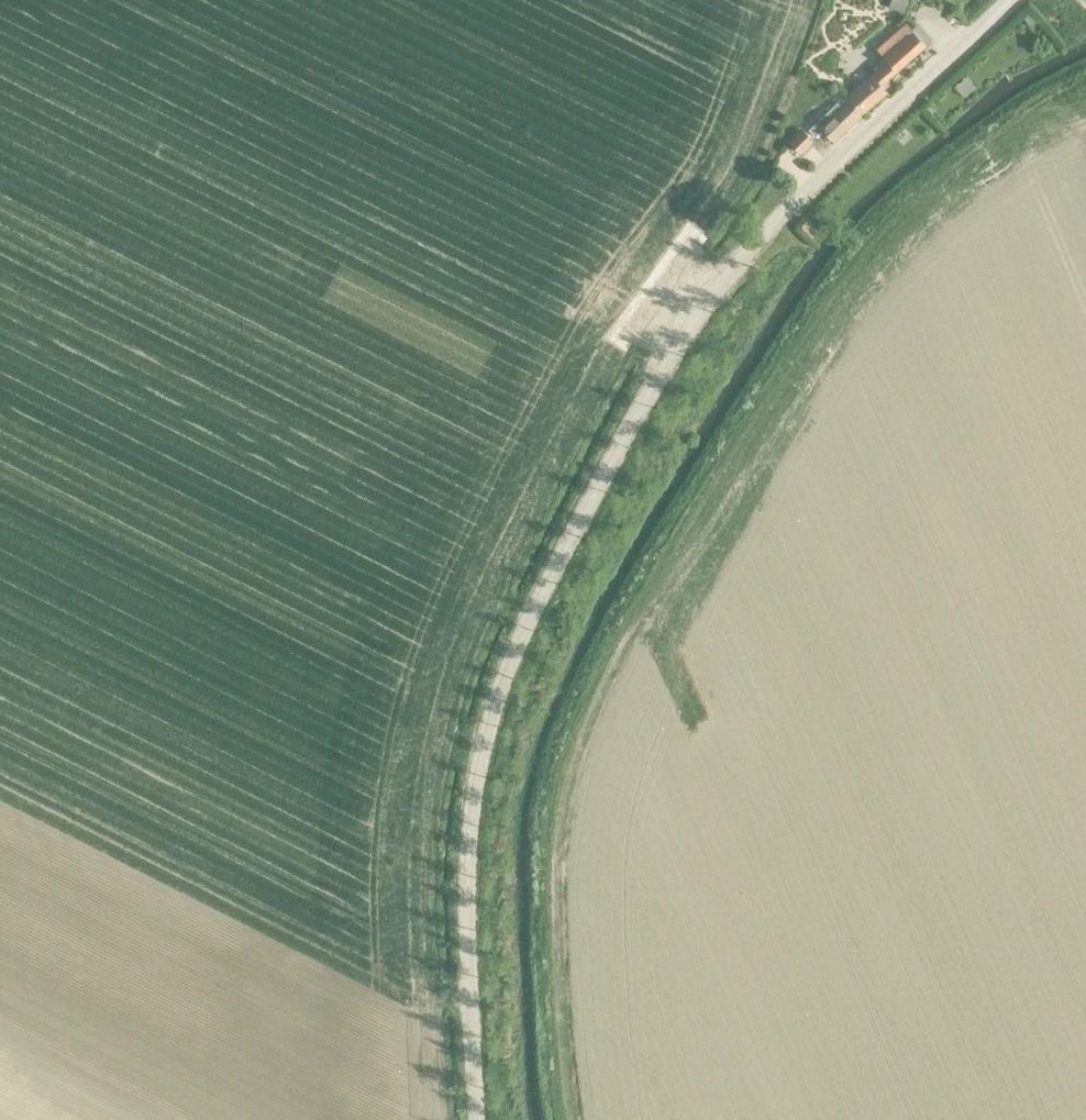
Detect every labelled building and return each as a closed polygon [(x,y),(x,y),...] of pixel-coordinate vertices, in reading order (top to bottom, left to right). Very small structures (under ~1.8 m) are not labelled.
[(889,7),(905,13),(910,0),(891,0),(889,7)] [(881,85),(924,46),(904,25),(895,33),(902,40),(884,57),(887,61),(871,75),(881,85)] [(834,108),(824,118),(810,130),(816,137),(824,130),(833,140),(886,92),(881,85),(871,75),(846,97),(850,102),(838,113),(834,108)] [(927,102),(923,106),(929,111),(932,108),(927,102)] [(799,154),(813,141),(804,131),(790,144),(799,154)] [(807,221),(800,228),(811,238),(818,232),(807,221)]
